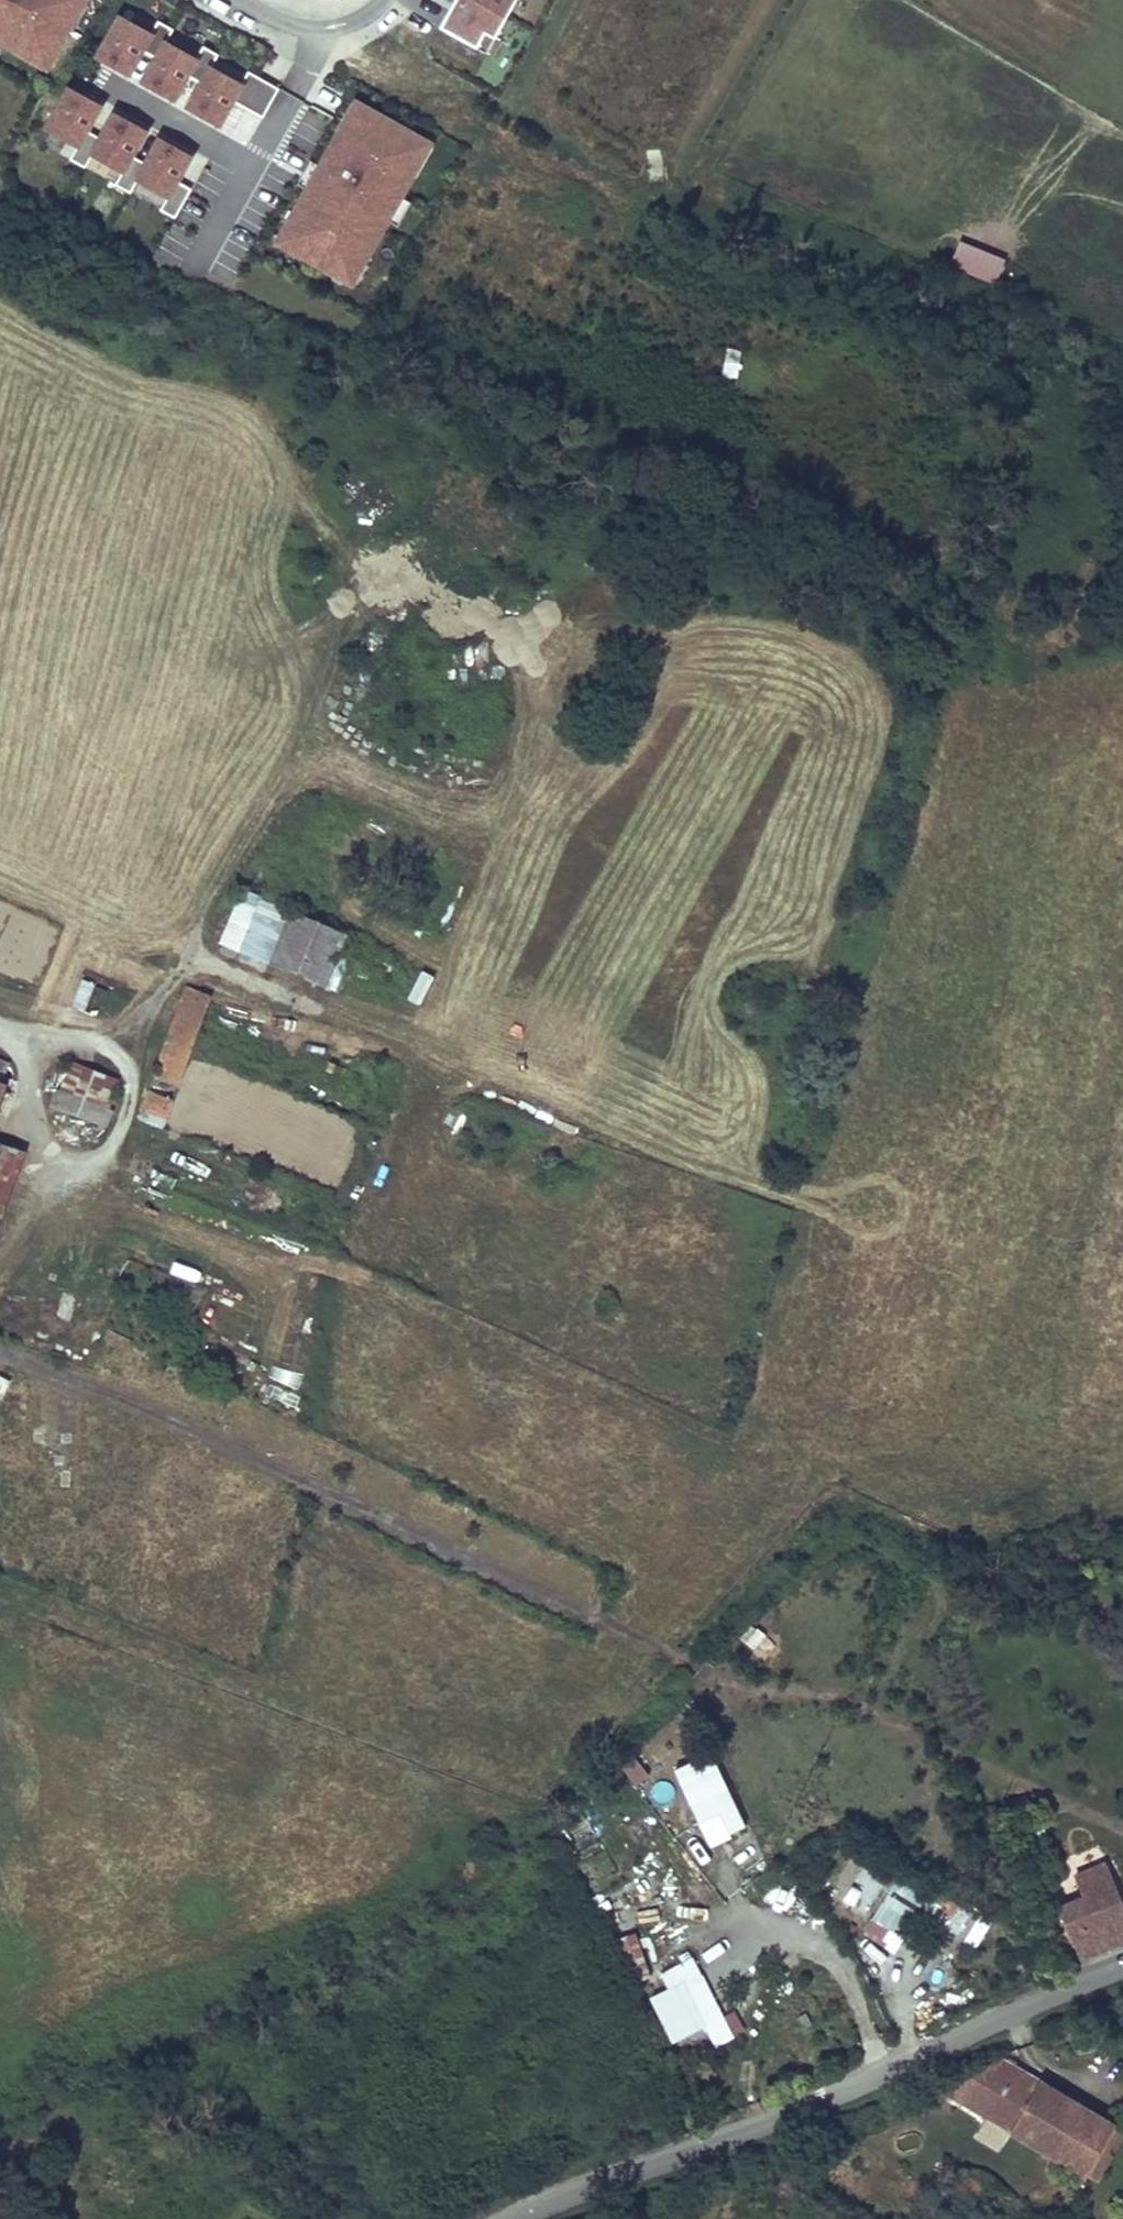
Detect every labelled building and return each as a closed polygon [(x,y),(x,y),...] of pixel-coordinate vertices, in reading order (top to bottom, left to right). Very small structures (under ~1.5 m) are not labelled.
[(12,53),(25,60),(28,54),(49,65),(82,5),(73,0),(0,0),(0,47),(12,53)] [(507,21),(469,0),(458,0),(441,31),(488,57),(507,21)] [(519,0),(469,0),(507,21),(519,0)] [(154,62),(163,46),(164,47),(171,34),(156,25),(148,38),(117,21),(96,61),(128,78),(141,55),(154,62)] [(199,87),(208,71),(209,72),(216,59),(201,50),(194,63),(164,47),(163,46),(154,62),(141,86),(173,104),(186,80),(199,87)] [(49,65),(28,54),(25,60),(12,53),(9,58),(43,76),(49,65)] [(261,121),(277,92),(246,75),(239,89),(209,72),(208,71),(199,87),(186,111),(218,129),(231,105),(261,121)] [(67,93),(45,133),(76,150),(69,163),(84,172),(91,159),(90,158),(99,142),(86,135),(99,111),(67,93)] [(349,130),(361,110),(350,104),(333,136),(337,138),(343,127),(349,130)] [(295,228),(284,249),(344,283),(356,262),(362,266),(386,223),(399,199),(410,179),(416,168),(410,164),(422,143),(361,110),(349,130),(343,127),(337,138),(320,169),(306,193),(302,200),(289,225),(295,228)] [(90,158),(91,159),(121,175),(114,189),(129,197),(137,184),(135,183),(144,167),(131,160),(144,136),(112,118),(99,142),(90,158)] [(135,183),(137,184),(166,200),(159,214),(174,222),(190,193),(176,185),(190,161),(157,143),(144,167),(135,183)] [(416,168),(410,179),(413,181),(431,149),(422,143),(410,164),(416,168)] [(306,193),(320,169),(309,163),(296,187),(306,193)] [(396,229),(410,205),(399,199),(386,223),(396,229)] [(273,243),(284,249),(295,228),(289,225),(285,223),(273,243)] [(950,264),(996,283),(1007,256),(961,237),(950,264)] [(355,289),(366,268),(362,266),(356,262),(344,283),(355,289)] [(738,375),(742,347),(728,345),(723,372),(738,375)] [(349,936),(295,915),(275,964),(330,985),(349,936)] [(81,978),(73,1005),(98,1013),(107,986),(81,978)] [(212,995),(186,986),(144,1106),(169,1115),(212,995)] [(113,1111),(57,1090),(52,1105),(108,1125),(113,1111)] [(0,1145),(0,1217),(3,1218),(23,1153),(0,1145)] [(696,1820),(718,1811),(727,1832),(746,1824),(716,1749),(674,1766),(696,1820)] [(1106,1864),(1074,1877),(1083,1899),(1044,1914),(1059,1952),(1074,1947),(1078,1959),(1122,1941),(1122,1905),(1106,1864)] [(870,1911),(865,1938),(904,1946),(912,1903),(934,1908),(938,1888),(856,1871),(849,1906),(870,1911)] [(774,1875),(761,1902),(786,1914),(799,1887),(774,1875)] [(686,1987),(653,2003),(672,2044),(706,2028),(686,1987)] [(1001,2059),(947,2093),(1083,2174),(1112,2126),(1001,2059)]
